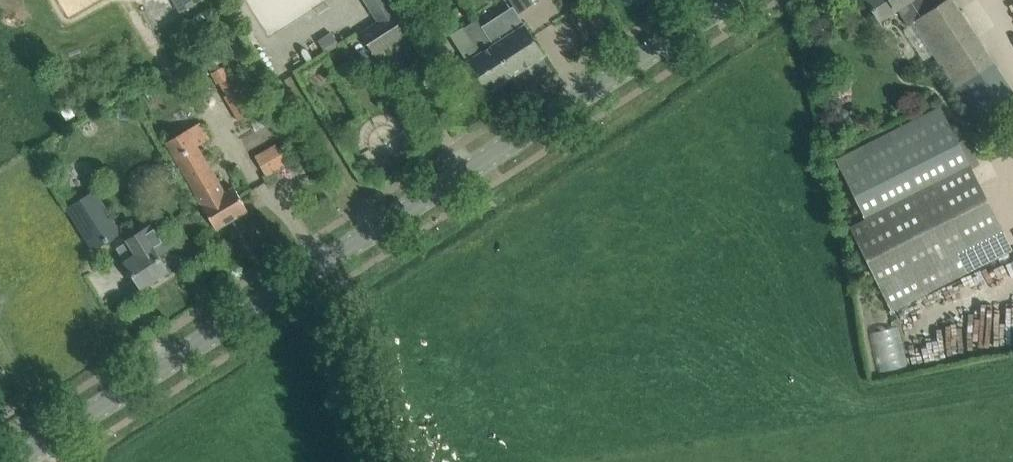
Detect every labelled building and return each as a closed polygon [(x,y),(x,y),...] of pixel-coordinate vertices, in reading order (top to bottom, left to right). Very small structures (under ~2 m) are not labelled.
[(180,13),(195,4),(193,0),(172,0),(180,13)] [(378,22),(361,32),(375,54),(408,33),(387,0),(364,0),(378,22)] [(531,0),(510,0),(518,12),(533,3),(531,0)] [(993,63),(952,0),(945,0),(940,3),(937,0),(866,0),(880,21),(898,9),(908,25),(913,21),(956,87),(993,63)] [(493,45),(493,43),(477,19),(462,29),(479,54),(468,61),(469,63),(457,70),(455,74),(455,77),(456,81),(459,84),(463,87),(468,87),(480,79),(487,91),(512,75),(493,45)] [(494,45),(493,43),(493,45),(512,75),(544,55),(525,25),(494,45)] [(332,34),(319,41),(327,53),(339,46),(332,34)] [(200,52),(210,69),(226,59),(216,42),(200,52)] [(939,116),(843,166),(871,219),(852,229),(892,305),(1007,245),(939,116)] [(165,142),(206,212),(216,229),(248,210),(234,187),(225,193),(198,146),(209,139),(200,123),(165,142)] [(287,165),(275,144),(255,156),(266,177),(287,165)] [(66,208),(93,250),(120,233),(94,190),(66,208)] [(116,248),(141,287),(166,270),(157,255),(167,249),(152,224),(129,239),(129,240),(116,248)] [(870,332),(878,371),(908,365),(900,325),(870,332)]
